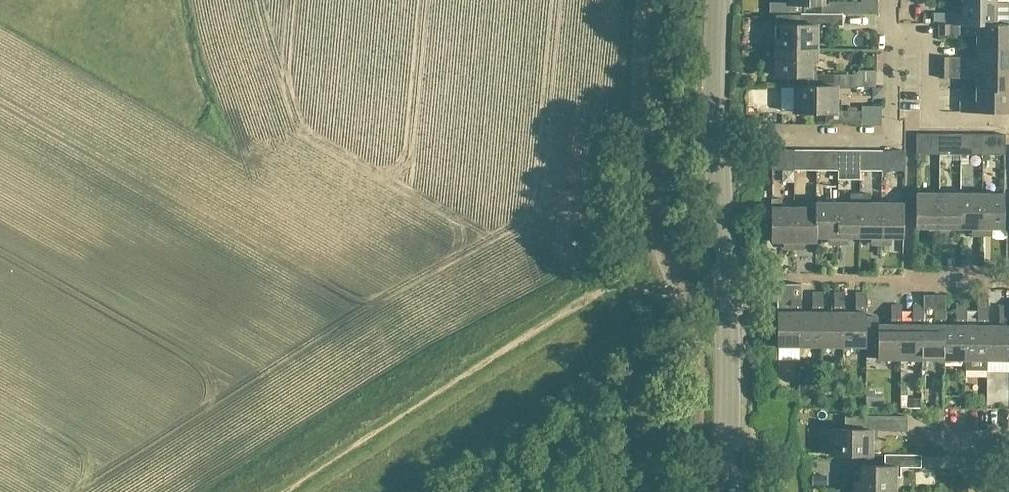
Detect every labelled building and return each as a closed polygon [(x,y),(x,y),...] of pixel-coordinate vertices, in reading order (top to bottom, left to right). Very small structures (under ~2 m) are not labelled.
[(769,15),(775,15),(820,16),(827,16),(827,14),(828,4),(823,4),(823,0),(787,0),(787,5),(769,5),(769,15)] [(827,14),(861,15),(861,3),(828,2),(828,4),(827,14)] [(1008,5),(997,4),(997,3),(961,3),(960,15),(946,14),(946,25),(946,26),(960,26),(1008,26),(1008,5)] [(775,41),(775,52),(816,52),(816,28),(820,28),(820,16),(775,15),(775,41)] [(1008,26),(960,26),(946,26),(946,25),(938,25),(938,37),(976,37),(976,48),(1008,48),(1008,26)] [(938,59),(938,70),(1008,70),(1008,48),(976,48),(976,59),(938,59)] [(800,87),(836,87),(844,87),(844,77),(810,77),(810,63),(815,63),(816,52),(775,52),(775,77),(800,77),(800,87)] [(938,80),(960,80),(975,80),(975,91),(1008,91),(1008,70),(938,70),(938,80)] [(836,87),(800,87),(795,87),(795,113),(826,113),(826,124),(841,124),(841,113),(841,111),(836,111),(836,87)] [(975,91),(975,102),(960,102),(960,114),(1008,114),(1008,91),(975,91)] [(782,114),(781,100),(761,102),(762,116),(782,114)] [(841,124),(841,125),(861,125),(861,113),(841,113),(841,124)] [(941,156),(941,136),(932,136),(932,156),(941,156)] [(950,156),(950,136),(941,136),(941,156),(950,156)] [(975,157),(984,157),(984,137),(975,137),(975,157)] [(998,157),(1007,157),(1007,137),(998,137),(998,157)] [(794,152),(785,152),(785,172),(794,172),(794,152)] [(803,172),(803,152),(794,152),(794,172),(803,172)] [(830,172),(839,172),(839,152),(830,152),(830,172)] [(839,152),(839,172),(839,182),(847,182),(848,152),(839,152)] [(882,152),(873,152),(873,172),(882,172),(882,152)] [(891,173),(891,153),(882,152),(882,172),(891,173)] [(838,204),(838,246),(846,246),(846,240),(860,240),(860,195),(853,195),(850,197),(850,204),(838,204)] [(871,246),(882,246),(882,205),(870,204),(870,197),(868,195),(860,195),(860,240),(871,240),(871,246)] [(930,236),(940,236),(940,195),(918,195),(917,230),(930,230),(930,236)] [(961,230),(962,195),(940,195),(940,236),(948,236),(948,230),(961,230)] [(972,236),(983,236),(983,196),(962,195),(961,230),(972,230),(972,236)] [(1006,230),(1006,213),(1006,196),(983,196),(983,236),(991,236),(991,230),(1006,230)] [(784,251),(794,251),(794,208),(781,208),(781,200),(771,200),(771,244),(784,244),(784,251)] [(816,240),(816,204),(815,208),(794,208),(794,251),(802,251),(802,244),(815,244),(815,240),(816,240)] [(827,246),(838,246),(838,204),(816,204),(816,240),(827,240),(827,246)] [(905,205),(882,205),(882,246),(890,246),(890,241),(905,241),(905,205)] [(801,312),(801,285),(786,285),(786,298),(779,298),(778,348),(801,348),(801,312)] [(812,312),(801,312),(801,348),(822,348),(822,313),(822,295),(812,295),(812,312)] [(843,348),(843,313),(844,313),(844,295),(833,295),(833,313),(822,313),(822,348),(843,348)] [(855,313),(844,313),(843,313),(843,348),(865,348),(866,295),(855,295),(855,313)] [(934,325),(923,325),(922,325),(922,361),(943,361),(944,325),(945,325),(945,296),(934,296),(934,325)] [(977,325),(966,325),(965,325),(965,361),(965,371),(987,371),(987,361),(987,325),(988,296),(977,296),(977,325)] [(877,360),(900,360),(900,326),(901,326),(901,307),(891,307),(891,326),(877,326),(877,318),(866,318),(865,358),(877,358),(877,360)] [(922,361),(922,325),(923,325),(923,307),(913,307),(912,326),(901,326),(900,326),(900,360),(922,361)] [(965,361),(965,325),(966,325),(966,307),(956,307),(955,325),(945,325),(944,325),(943,361),(965,361)] [(987,325),(987,361),(1008,362),(1008,359),(1008,308),(999,308),(998,325),(987,325)] [(906,433),(906,418),(844,417),(844,430),(830,430),(829,457),(871,458),(871,432),(906,433)] [(854,491),(895,491),(895,468),(900,468),(900,457),(885,457),(885,467),(861,467),(860,483),(854,483),(854,491)]
